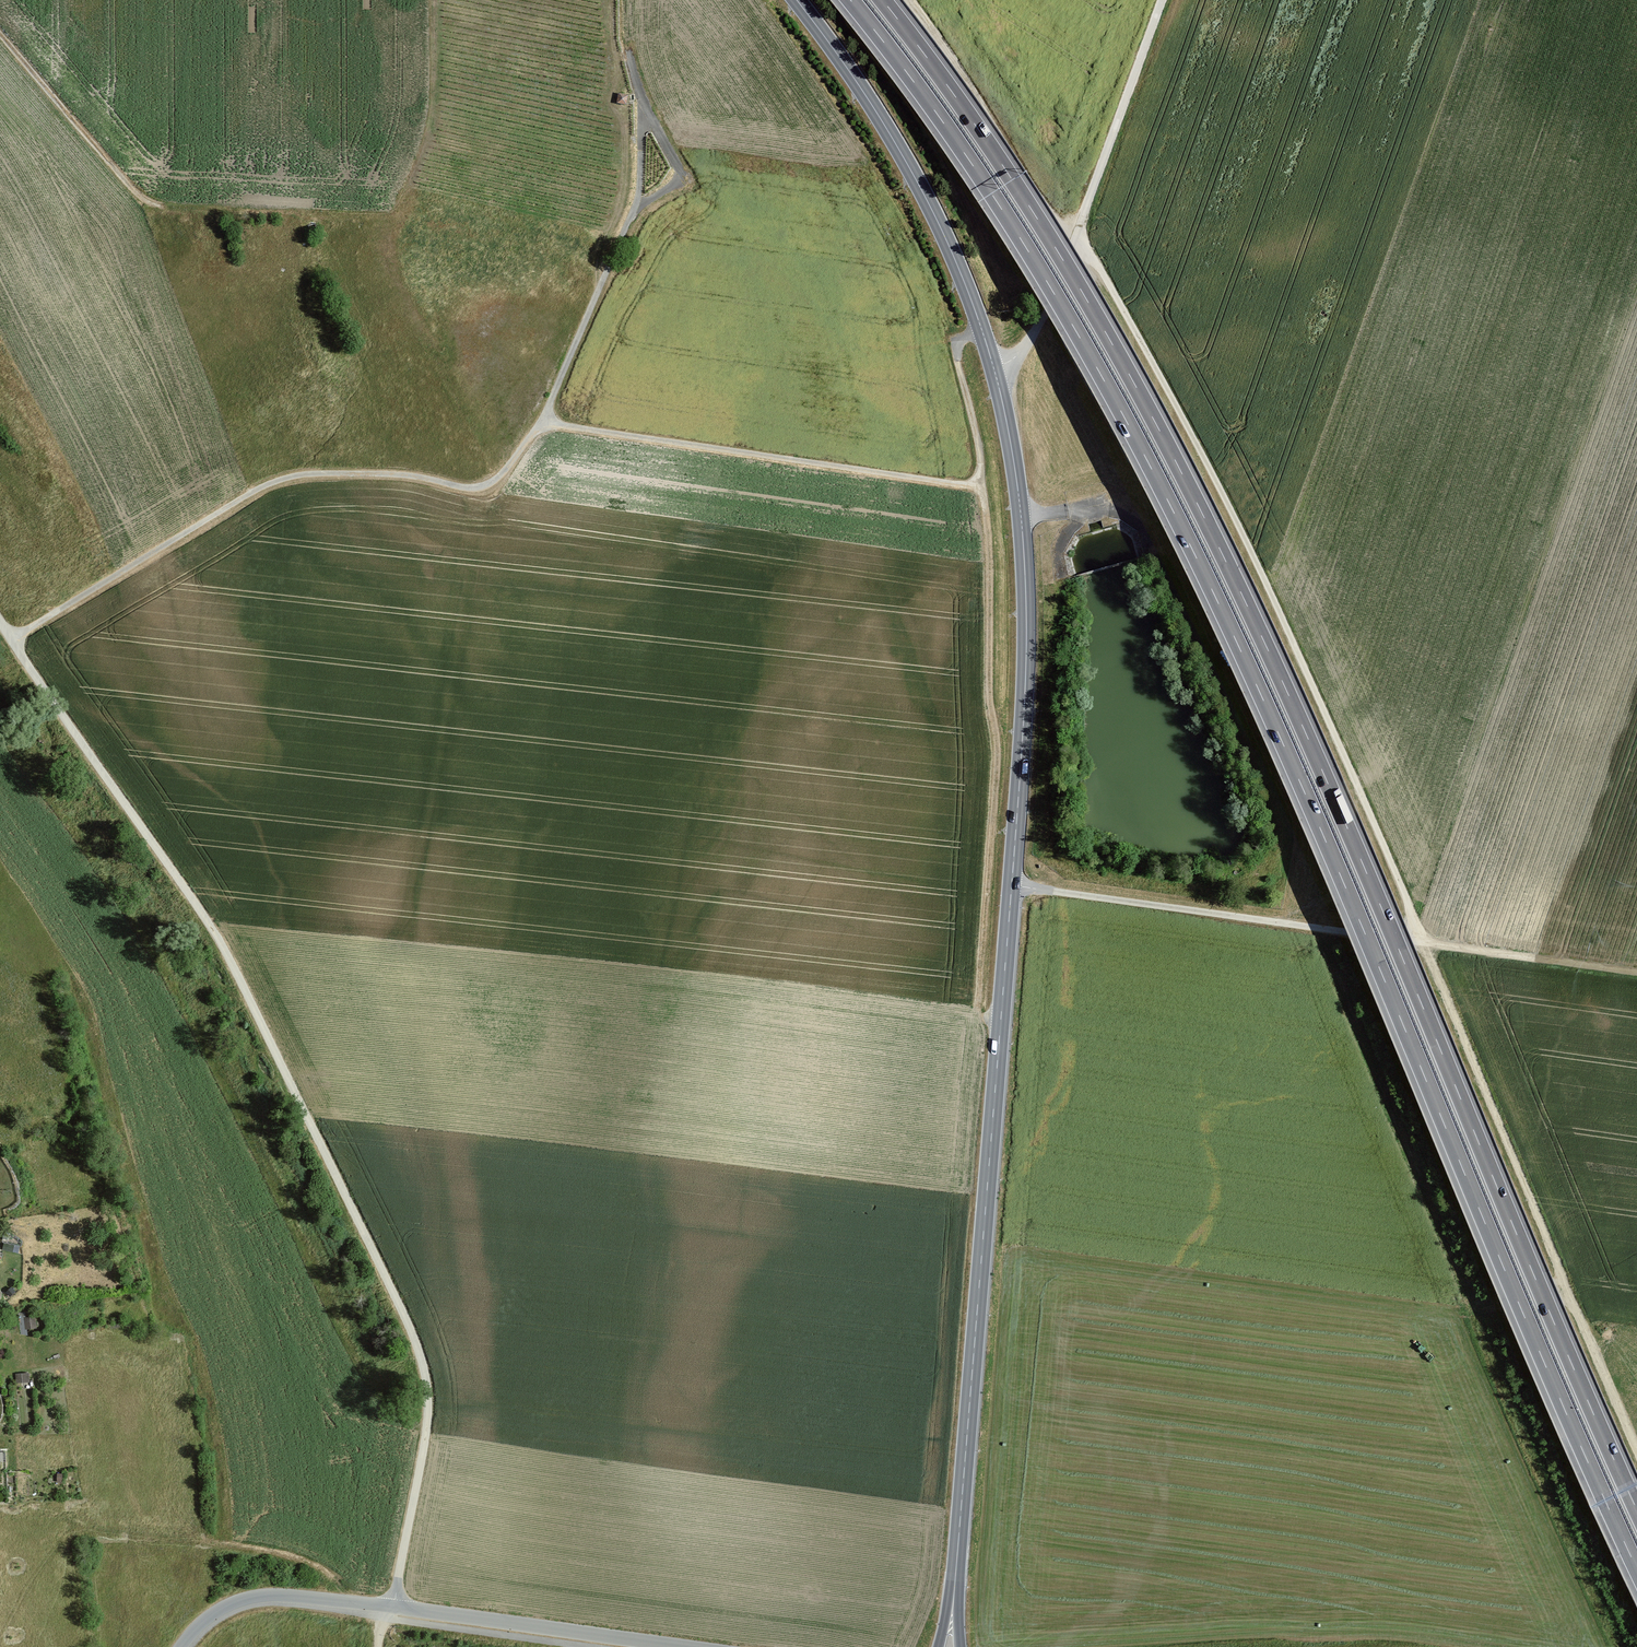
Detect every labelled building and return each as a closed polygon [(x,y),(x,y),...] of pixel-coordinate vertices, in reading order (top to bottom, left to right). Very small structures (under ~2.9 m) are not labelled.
[(618,103),(626,105),(628,95),(620,94),(618,103)] [(35,1316),(24,1317),(25,1328),(36,1328),(35,1316)]
